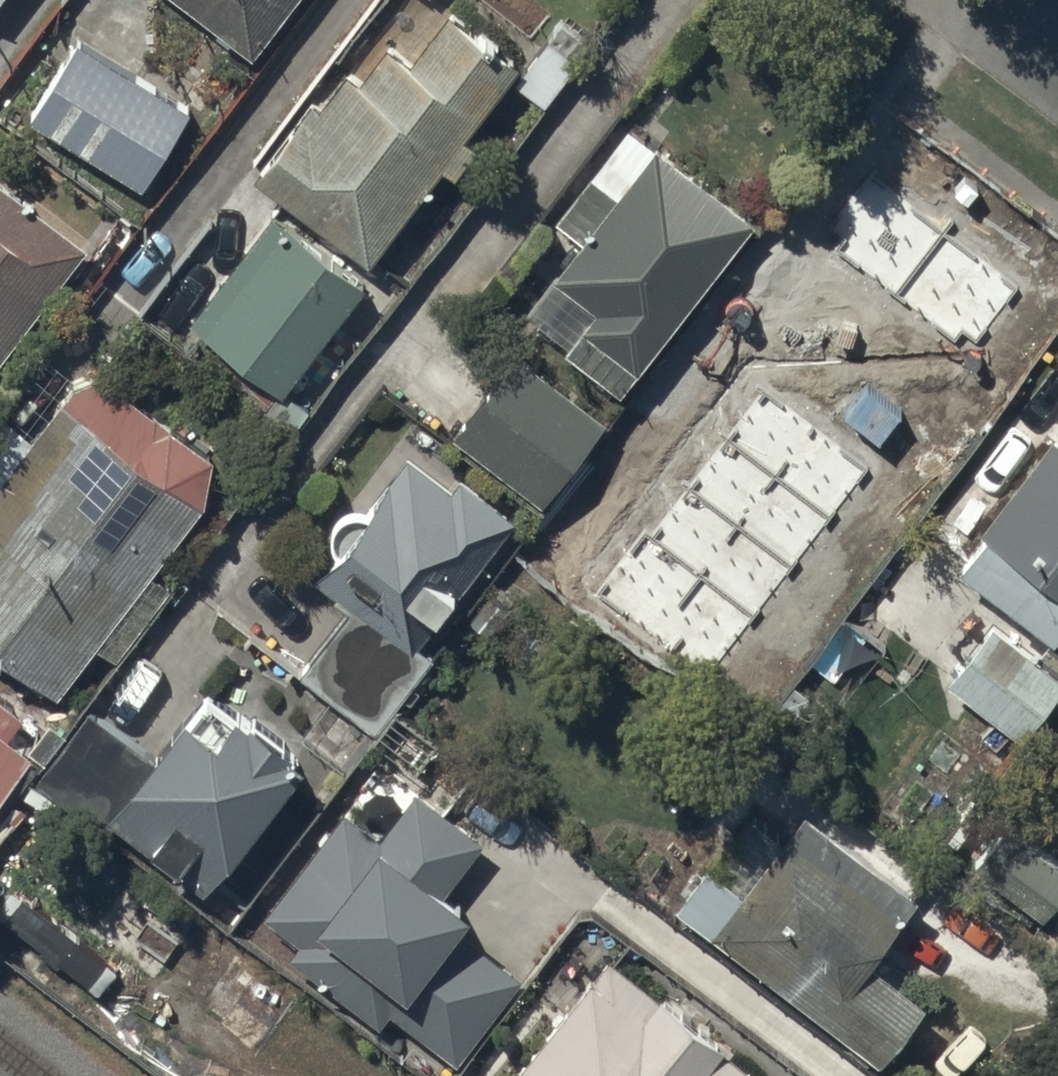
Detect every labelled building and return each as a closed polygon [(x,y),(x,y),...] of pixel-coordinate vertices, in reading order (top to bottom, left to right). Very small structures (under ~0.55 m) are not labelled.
[(254,53),(294,0),(185,0),(254,53)] [(313,99),(255,175),(371,263),(445,167),(458,177),(479,150),(464,139),(522,63),(450,9),(411,60),(388,42),(361,77),(349,68),(320,105),(313,99)] [(193,107),(77,38),(30,116),(146,186),(193,107)] [(752,218),(657,145),(619,195),(593,174),(557,221),(581,239),(524,312),(572,348),(569,352),(619,390),(752,218)] [(86,242),(0,178),(0,356),(86,242)] [(366,282),(276,213),(192,322),(282,391),(366,282)] [(967,302),(864,223),(733,390),(742,397),(726,419),(814,487),(831,465),(837,469),(967,302)] [(518,353),(454,432),(543,503),(606,423),(518,353)] [(58,693),(96,644),(115,659),(174,582),(155,568),(205,503),(61,394),(0,475),(0,649),(58,693)] [(957,566),(1056,640),(1057,637),(1057,435),(957,566)] [(626,453),(550,550),(621,606),(697,509),(626,453)] [(316,574),(356,604),(305,671),(383,729),(439,655),(424,644),(520,516),(465,475),(456,487),(412,454),(384,490),(382,488),(316,574)] [(943,681),(1024,741),(1057,695),(1057,679),(984,625),(943,681)] [(92,712),(40,780),(112,835),(123,822),(207,886),(304,761),(240,713),(222,736),(190,711),(153,759),(92,712)] [(34,754),(0,728),(0,798),(34,754)] [(1044,917),(1057,899),(1057,807),(1035,789),(976,864),(1044,917)] [(418,790),(379,839),(347,814),(269,914),(304,941),(293,955),(381,1022),(392,1009),(459,1060),(524,976),(462,928),(475,911),(448,889),(485,841),(418,790)] [(907,920),(905,919),(921,896),(809,812),(785,844),(756,822),(718,871),(712,867),(680,909),(884,1062),(928,1004),(874,963),(907,920)] [(611,956),(514,1075),(760,1075),(611,956)]
